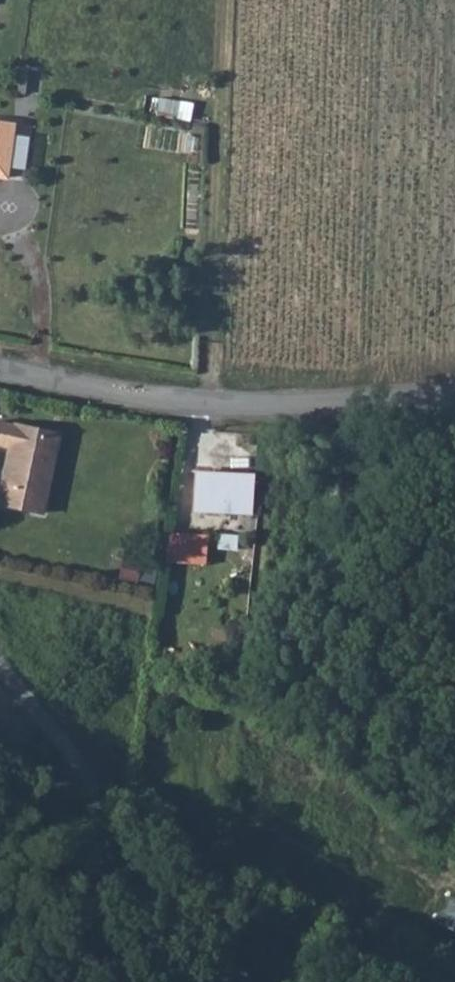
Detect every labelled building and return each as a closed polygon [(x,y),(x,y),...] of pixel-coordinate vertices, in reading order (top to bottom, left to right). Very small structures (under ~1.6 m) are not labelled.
[(6,186),(12,126),(0,124),(0,185),(6,186)] [(17,133),(12,166),(25,168),(31,135),(17,133)] [(43,512),(60,434),(20,426),(0,421),(0,445),(8,447),(0,488),(0,503),(43,512)] [(212,474),(211,480),(196,479),(195,508),(249,512),(251,476),(212,474)] [(169,553),(207,558),(209,530),(173,525),(169,553)]
